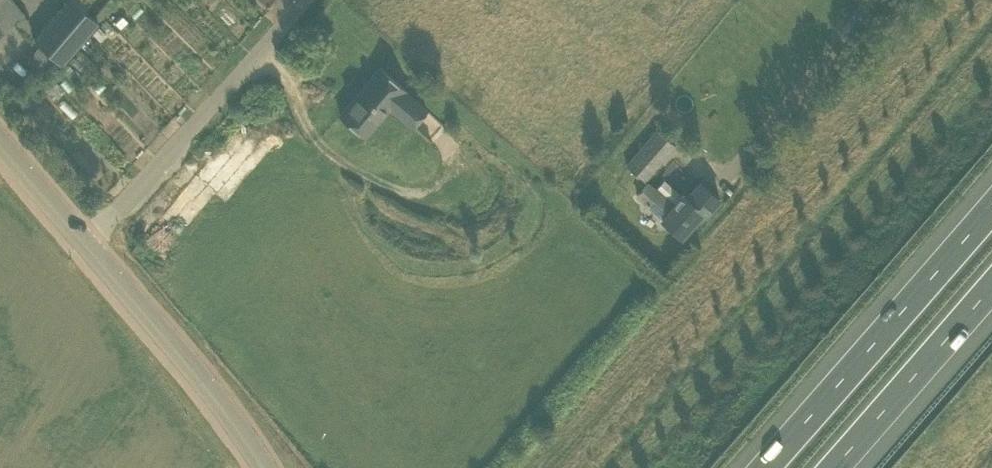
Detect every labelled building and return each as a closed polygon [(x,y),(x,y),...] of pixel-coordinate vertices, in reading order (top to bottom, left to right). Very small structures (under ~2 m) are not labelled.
[(23,14),(12,0),(0,0),(0,33),(23,14)] [(62,62),(98,20),(75,0),(67,0),(34,39),(62,62)] [(63,68),(68,74),(74,68),(69,63),(63,68)] [(426,108),(406,88),(380,66),(340,113),(365,135),(390,106),(412,125),(426,108)] [(658,128),(627,164),(645,180),(676,143),(658,128)] [(662,217),(681,234),(702,211),(705,213),(720,197),(701,180),(687,196),(684,193),(674,204),(648,182),(638,194),(663,216),(662,217)]
